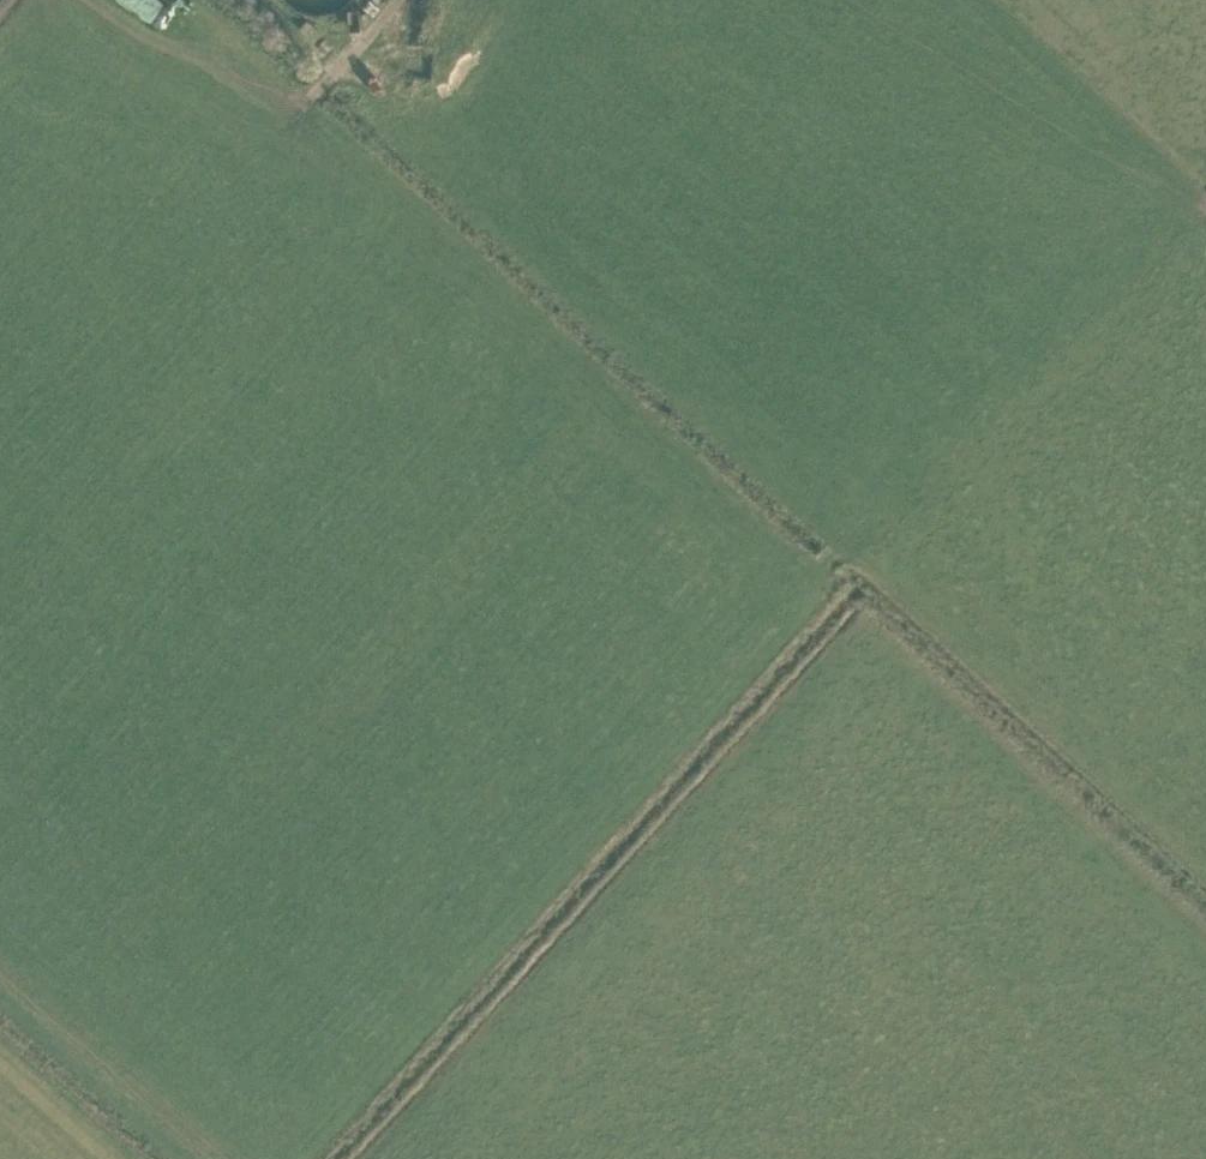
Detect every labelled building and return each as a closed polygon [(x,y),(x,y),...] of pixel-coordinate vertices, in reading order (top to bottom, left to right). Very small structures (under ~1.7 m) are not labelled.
[(329,11),(336,0),(310,0),(329,11)]
